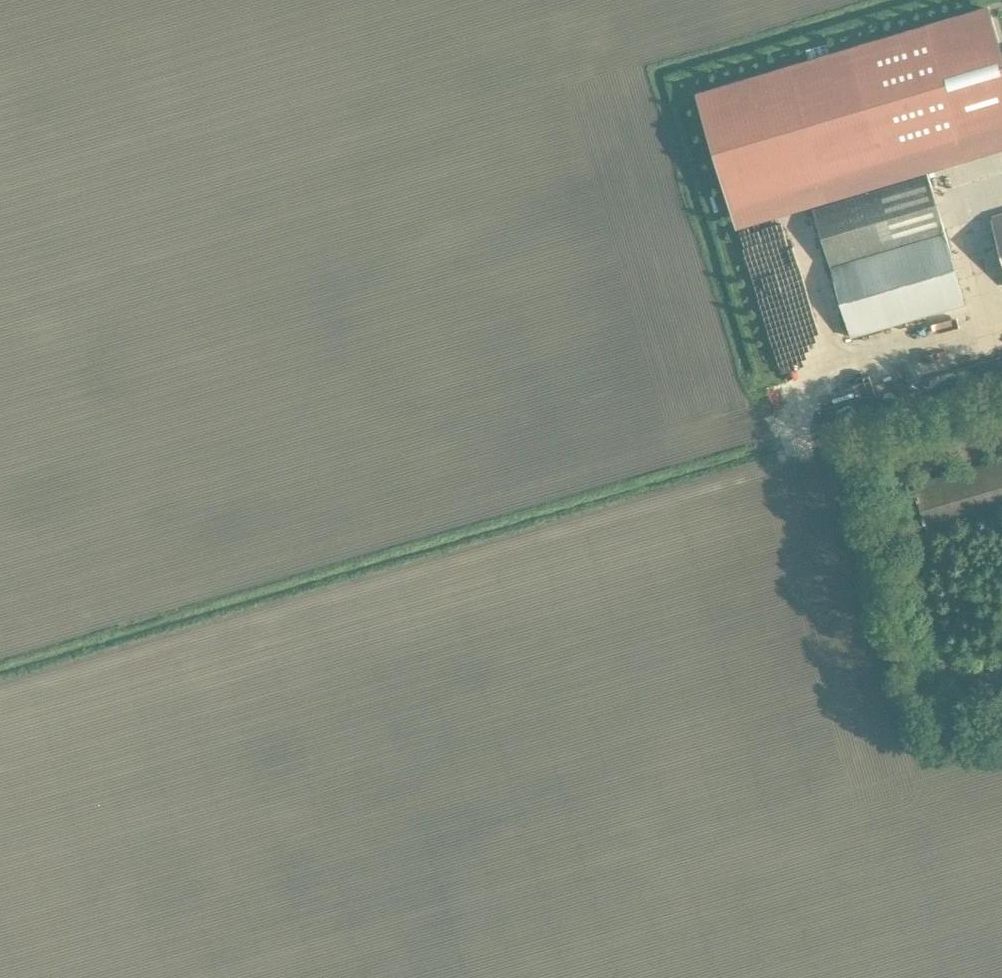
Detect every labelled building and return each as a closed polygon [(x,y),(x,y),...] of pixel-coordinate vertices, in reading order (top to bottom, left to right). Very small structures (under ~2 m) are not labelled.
[(700,95),(734,208),(1001,128),(1001,52),(988,9),(700,95)] [(830,266),(945,232),(928,175),(813,209),(830,266)] [(992,219),(1001,253),(1001,216),(992,219)] [(945,232),(830,266),(851,337),(966,303),(945,232)]
